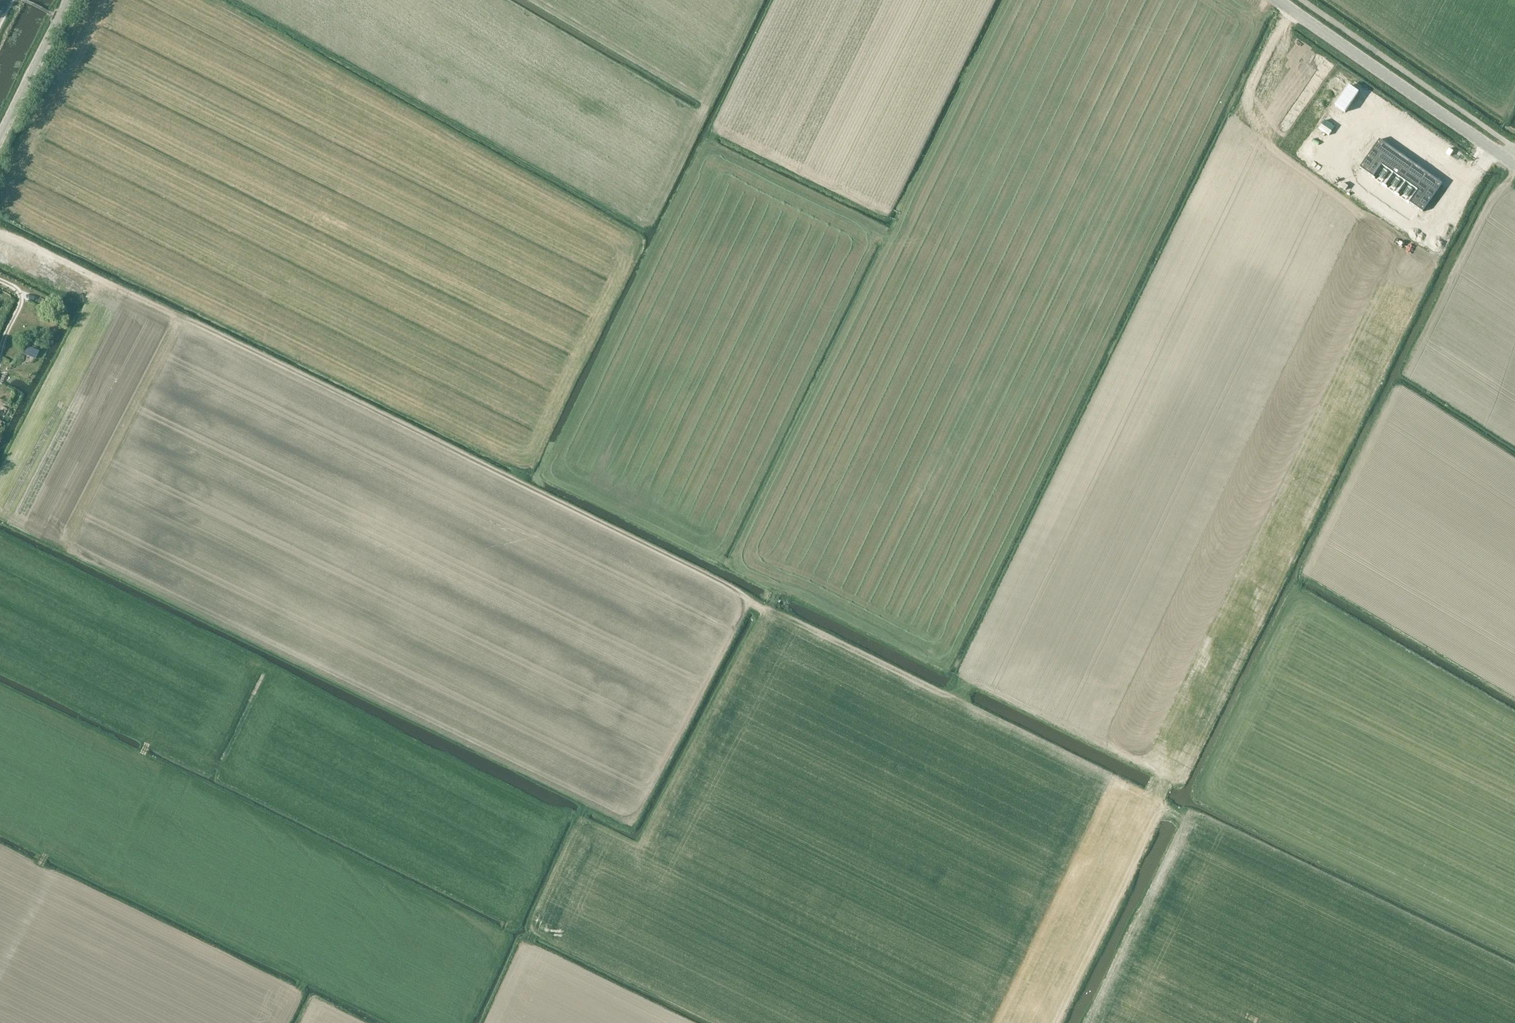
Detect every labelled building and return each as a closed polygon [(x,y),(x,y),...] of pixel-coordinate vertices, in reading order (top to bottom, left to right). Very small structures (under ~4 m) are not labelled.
[(1380,141),(1360,168),(1373,177),(1381,165),(1418,191),(1410,203),(1422,212),(1442,184),(1380,141)]
